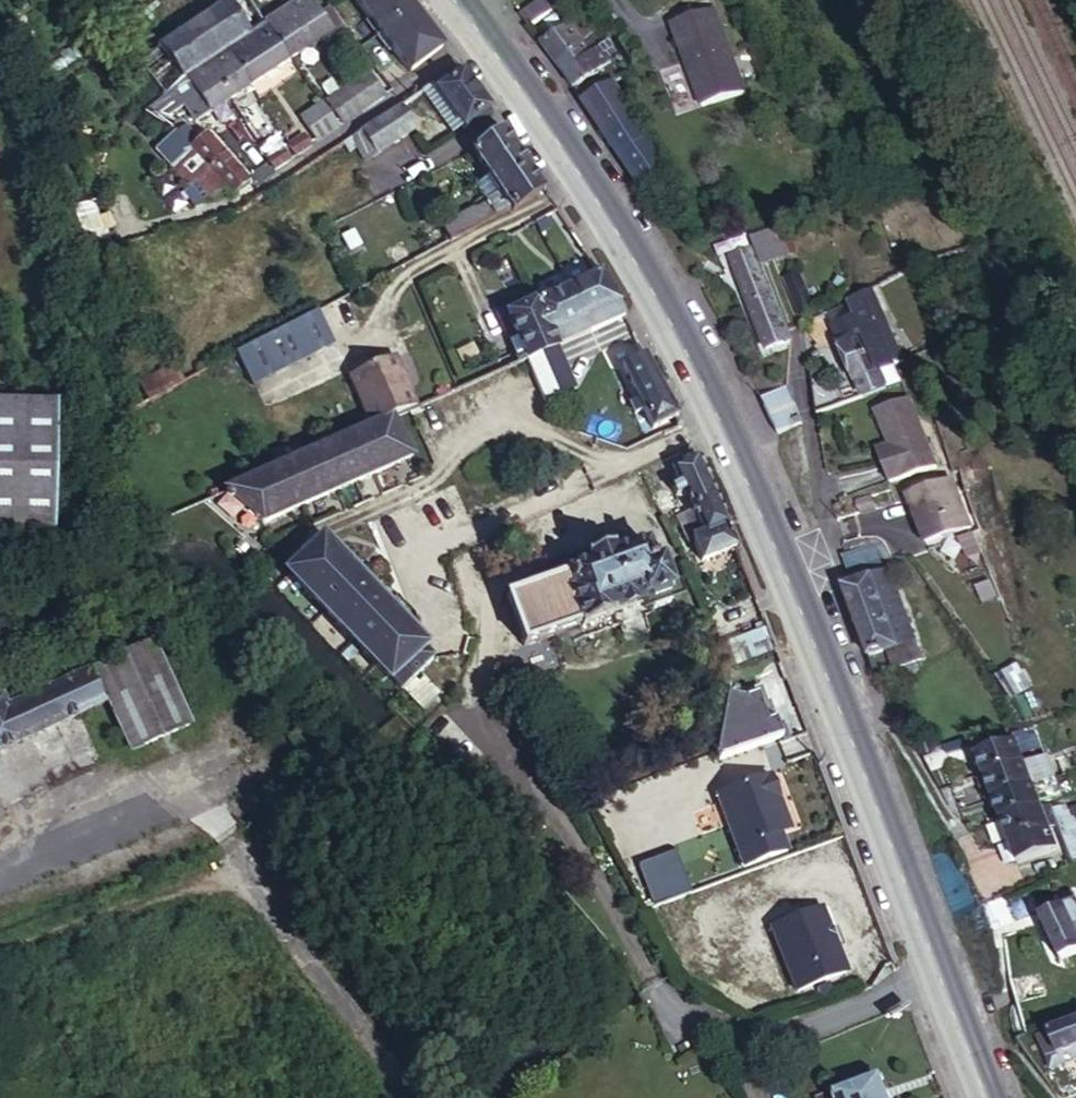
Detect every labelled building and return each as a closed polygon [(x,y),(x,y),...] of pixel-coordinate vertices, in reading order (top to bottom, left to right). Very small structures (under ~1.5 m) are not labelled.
[(259,19),(271,12),(263,0),(249,0),(247,1),(259,19)] [(306,0),(299,0),(284,10),(310,47),(322,40),(330,35),(318,17),(306,0)] [(404,0),(353,0),(406,72),(440,49),(404,0)] [(519,16),(529,29),(566,0),(539,0),(519,16)] [(246,37),(263,25),(259,19),(247,1),(230,12),(246,37)] [(247,38),(246,37),(230,12),(226,6),(157,52),(167,68),(148,80),(152,86),(160,97),(170,90),(205,66),(225,54),(246,39),(247,38)] [(330,9),(318,17),(330,35),(343,29),(330,9)] [(676,23),(704,106),(749,91),(721,9),(676,23)] [(310,47),(284,10),(263,25),(289,61),(310,47)] [(578,17),(541,44),(552,60),(570,46),(579,60),(589,53),(586,48),(596,43),(578,17)] [(289,61),(263,25),(246,37),(247,38),(246,39),(269,74),(289,61)] [(343,29),(330,35),(322,40),(327,48),(348,35),(343,29)] [(248,88),(269,74),(246,39),(225,54),(248,88)] [(570,46),(552,60),(581,100),(618,74),(600,46),(589,53),(579,60),(570,46)] [(138,65),(148,80),(167,68),(157,52),(138,65)] [(229,101),(248,88),(225,54),(205,66),(229,101)] [(170,90),(182,107),(194,124),(229,101),(205,66),(170,90)] [(461,130),(488,111),(459,67),(432,85),(460,129),(461,130)] [(344,90),(360,113),(361,113),(383,97),(367,75),(344,90)] [(614,83),(583,102),(582,103),(595,121),(625,100),(614,83)] [(451,136),(460,129),(432,85),(422,92),(451,136)] [(153,101),(160,97),(152,86),(146,90),(153,101)] [(142,109),(144,113),(166,118),(182,107),(170,90),(160,97),(153,101),(142,109)] [(340,127),(360,113),(344,90),(324,105),(340,127)] [(625,100),(595,121),(606,138),(637,117),(625,100)] [(341,146),(348,157),(356,150),(366,166),(415,134),(398,108),(347,143),(341,146)] [(637,117),(606,138),(620,157),(650,136),(637,117)] [(324,139),(338,129),(331,119),(317,127),(322,135),(324,139)] [(181,128),(174,134),(189,150),(190,152),(172,169),(190,187),(196,182),(212,200),(224,189),(231,197),(247,182),(205,136),(196,144),(181,128)] [(510,215),(544,193),(502,132),(470,154),(497,196),(485,202),(493,219),(508,212),(510,215)] [(289,147),(296,158),(311,147),(310,144),(305,136),(289,147)] [(620,157),(639,186),(669,165),(650,136),(620,157)] [(276,171),(291,161),(284,150),(269,160),(276,171)] [(462,236),(493,219),(485,202),(453,220),(462,236)] [(442,226),(449,242),(462,236),(453,220),(442,226)] [(753,245),(761,271),(790,262),(782,236),(753,245)] [(80,242),(84,257),(89,255),(97,253),(92,237),(80,242)] [(763,355),(784,349),(780,339),(751,251),(732,258),(763,355)] [(591,337),(622,319),(598,277),(568,293),(583,323),(591,337)] [(782,285),(794,324),(809,319),(797,281),(782,285)] [(536,310),(556,353),(566,349),(582,342),(591,337),(583,323),(568,293),(536,310)] [(506,318),(527,365),(528,365),(556,353),(536,310),(534,306),(506,318)] [(868,306),(853,312),(856,318),(864,339),(878,333),(868,306)] [(853,312),(851,307),(827,317),(831,328),(856,318),(853,312)] [(340,341),(323,310),(276,335),(244,353),(261,384),(340,341)] [(831,328),(861,398),(885,389),(870,354),(884,349),(878,333),(864,339),(856,318),(831,328)] [(528,365),(527,365),(546,407),(574,395),(556,353),(528,365)] [(643,435),(676,418),(644,358),(623,368),(619,371),(635,401),(627,407),(643,435)] [(374,430),(395,422),(419,411),(396,360),(352,380),(374,430)] [(142,386),(149,400),(181,383),(175,369),(142,386)] [(811,395),(816,410),(854,394),(851,387),(837,393),(826,369),(811,376),(818,391),(811,395)] [(788,388),(761,400),(774,428),(800,418),(788,388)] [(49,541),(56,401),(0,398),(0,538),(49,541)] [(893,487),(938,467),(909,399),(877,414),(891,447),(878,452),(893,487)] [(278,470),(225,493),(261,524),(411,461),(395,422),(374,430),(303,460),(278,470)] [(272,458),(278,470),(303,460),(298,447),(272,458)] [(713,497),(696,459),(669,470),(676,485),(669,488),(680,515),(681,518),(696,512),(693,506),(713,497)] [(927,552),(967,535),(945,485),(905,501),(927,552)] [(735,550),(713,497),(693,506),(696,512),(681,518),(691,541),(700,564),(735,550)] [(681,518),(678,519),(688,543),(691,541),(681,518)] [(298,584),(372,660),(378,667),(399,690),(430,659),(323,542),(289,574),(298,584)] [(878,543),(876,544),(841,558),(849,581),(868,574),(870,580),(885,573),(888,572),(878,543)] [(585,566),(564,574),(564,577),(555,580),(544,584),(534,588),(503,599),(521,648),(577,628),(583,642),(655,616),(654,613),(668,607),(666,601),(677,597),(662,555),(650,559),(645,546),(628,552),(625,544),(583,560),(585,566)] [(564,577),(564,574),(561,567),(551,570),(555,580),(564,577)] [(870,580),(841,591),(854,627),(898,610),(885,573),(870,580)] [(530,578),(534,588),(544,584),(540,575),(530,578)] [(898,610),(854,627),(873,678),(887,674),(892,687),(914,678),(921,661),(913,642),(911,643),(898,610)] [(158,653),(101,678),(136,761),(194,735),(158,653)] [(111,702),(97,672),(11,713),(5,701),(0,703),(0,755),(111,702)] [(768,702),(727,711),(736,753),(777,744),(768,702)] [(1020,765),(1042,758),(1033,737),(1009,744),(973,760),(981,780),(1020,765)] [(1051,779),(1042,758),(1020,765),(1029,786),(1030,785),(1051,779)] [(1020,765),(981,780),(990,802),(1029,786),(1020,765)] [(768,776),(715,796),(742,870),(785,852),(778,834),(767,804),(777,800),(768,776)] [(1060,802),(1051,779),(1030,785),(1029,786),(1038,807),(1060,802)] [(1029,786),(990,802),(1000,824),(1038,807),(1029,786)] [(777,800),(767,804),(778,834),(788,830),(777,800)] [(1038,807),(1000,824),(1008,844),(1047,828),(1038,807)] [(1048,828),(1047,828),(1008,844),(1017,865),(1057,849),(1048,828)] [(657,908),(693,894),(678,854),(641,868),(657,908)] [(989,908),(994,922),(1012,916),(1007,901),(989,908)] [(1075,940),(1075,906),(1064,911),(1075,940)] [(821,908),(813,911),(831,956),(838,953),(821,908)] [(1064,911),(1063,909),(1040,919),(1058,963),(1075,955),(1075,940),(1064,911)] [(770,926),(794,989),(844,970),(838,953),(831,956),(813,911),(770,926)] [(1045,1062),(1075,1049),(1075,1022),(1035,1039),(1045,1062)] [(1045,1062),(1049,1072),(1075,1060),(1075,1049),(1045,1062)] [(818,1090),(821,1097),(874,1097),(866,1073),(818,1090)]
